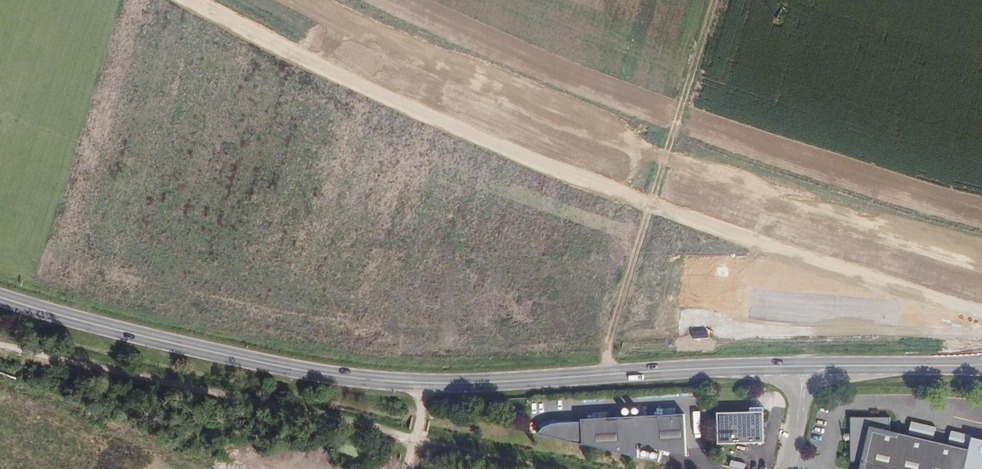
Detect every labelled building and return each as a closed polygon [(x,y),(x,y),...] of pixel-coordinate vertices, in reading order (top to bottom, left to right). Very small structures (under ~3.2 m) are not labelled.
[(767,430),(766,401),(722,404),(724,433),(767,430)] [(970,445),(893,426),(895,401),(858,401),(856,445),(867,446),(861,468),(964,468),(970,445)] [(545,424),(543,426),(643,447),(643,435),(692,444),(688,402),(585,411),(585,413),(564,415),(558,416),(553,418),(550,420),(547,421),(545,424)] [(970,445),(964,468),(981,468),(981,436),(973,434),(970,445)] [(730,467),(741,468),(745,468),(746,464),(732,461),(730,467)]
